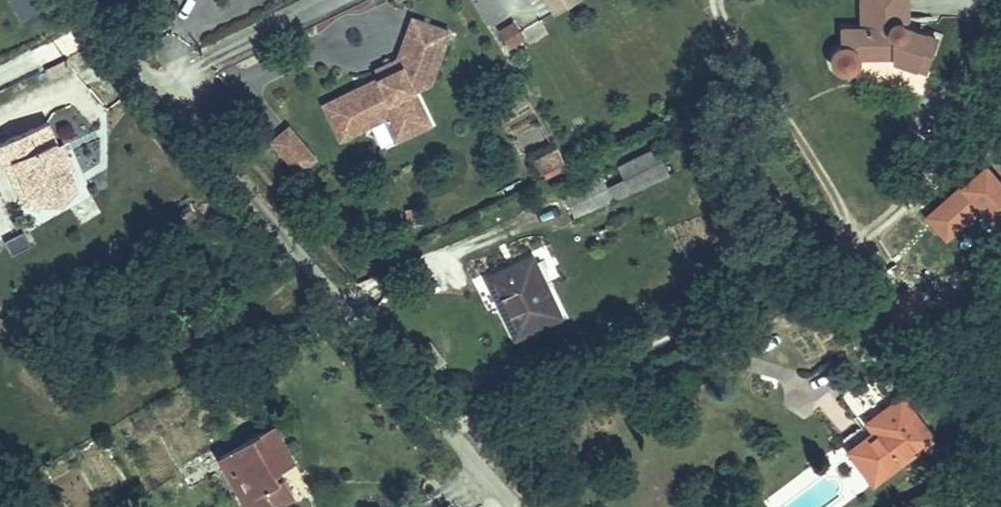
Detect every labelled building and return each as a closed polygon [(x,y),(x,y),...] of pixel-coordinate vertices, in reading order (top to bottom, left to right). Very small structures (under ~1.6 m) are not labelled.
[(554,16),(581,0),(545,0),(554,16)] [(905,30),(906,30),(906,29),(906,28),(905,27),(905,26),(904,26),(908,22),(908,9),(907,0),(862,0),(862,32),(843,32),(843,50),(842,50),(839,51),(837,53),(835,55),(833,59),(832,62),(832,66),(834,70),(835,72),(838,75),(841,76),(845,77),(849,77),(853,76),(855,74),(857,71),(859,68),(860,64),(860,60),(885,59),(884,55),(894,54),(894,59),(894,63),(915,70),(920,55),(930,58),(936,40),(905,30)] [(372,73),(376,81),(322,110),(340,144),(369,130),(363,119),(378,111),(397,149),(431,132),(411,92),(428,85),(446,33),(410,20),(395,62),(372,73)] [(524,43),(513,23),(498,32),(509,52),(524,43)] [(924,72),(930,58),(920,55),(915,70),(924,72)] [(320,163),(288,128),(270,144),(302,180),(320,163)] [(50,131),(0,148),(0,169),(13,165),(24,198),(33,195),(36,204),(56,206),(72,196),(50,131)] [(570,179),(556,150),(531,162),(544,191),(570,179)] [(668,177),(655,150),(565,194),(578,221),(668,177)] [(24,198),(13,165),(3,168),(16,206),(32,213),(36,204),(33,195),(24,198)] [(984,167),(936,210),(944,218),(932,228),(945,242),(979,212),(1000,238),(1000,186),(984,167)] [(932,228),(944,218),(936,210),(925,220),(932,228)] [(535,259),(487,279),(514,342),(562,322),(535,259)] [(937,438),(907,398),(873,423),(882,434),(848,457),(870,487),(937,438)] [(244,506),(270,506),(290,495),(280,477),(295,469),(273,429),(219,462),(244,506)] [(270,506),(295,506),(290,495),(270,506)]
